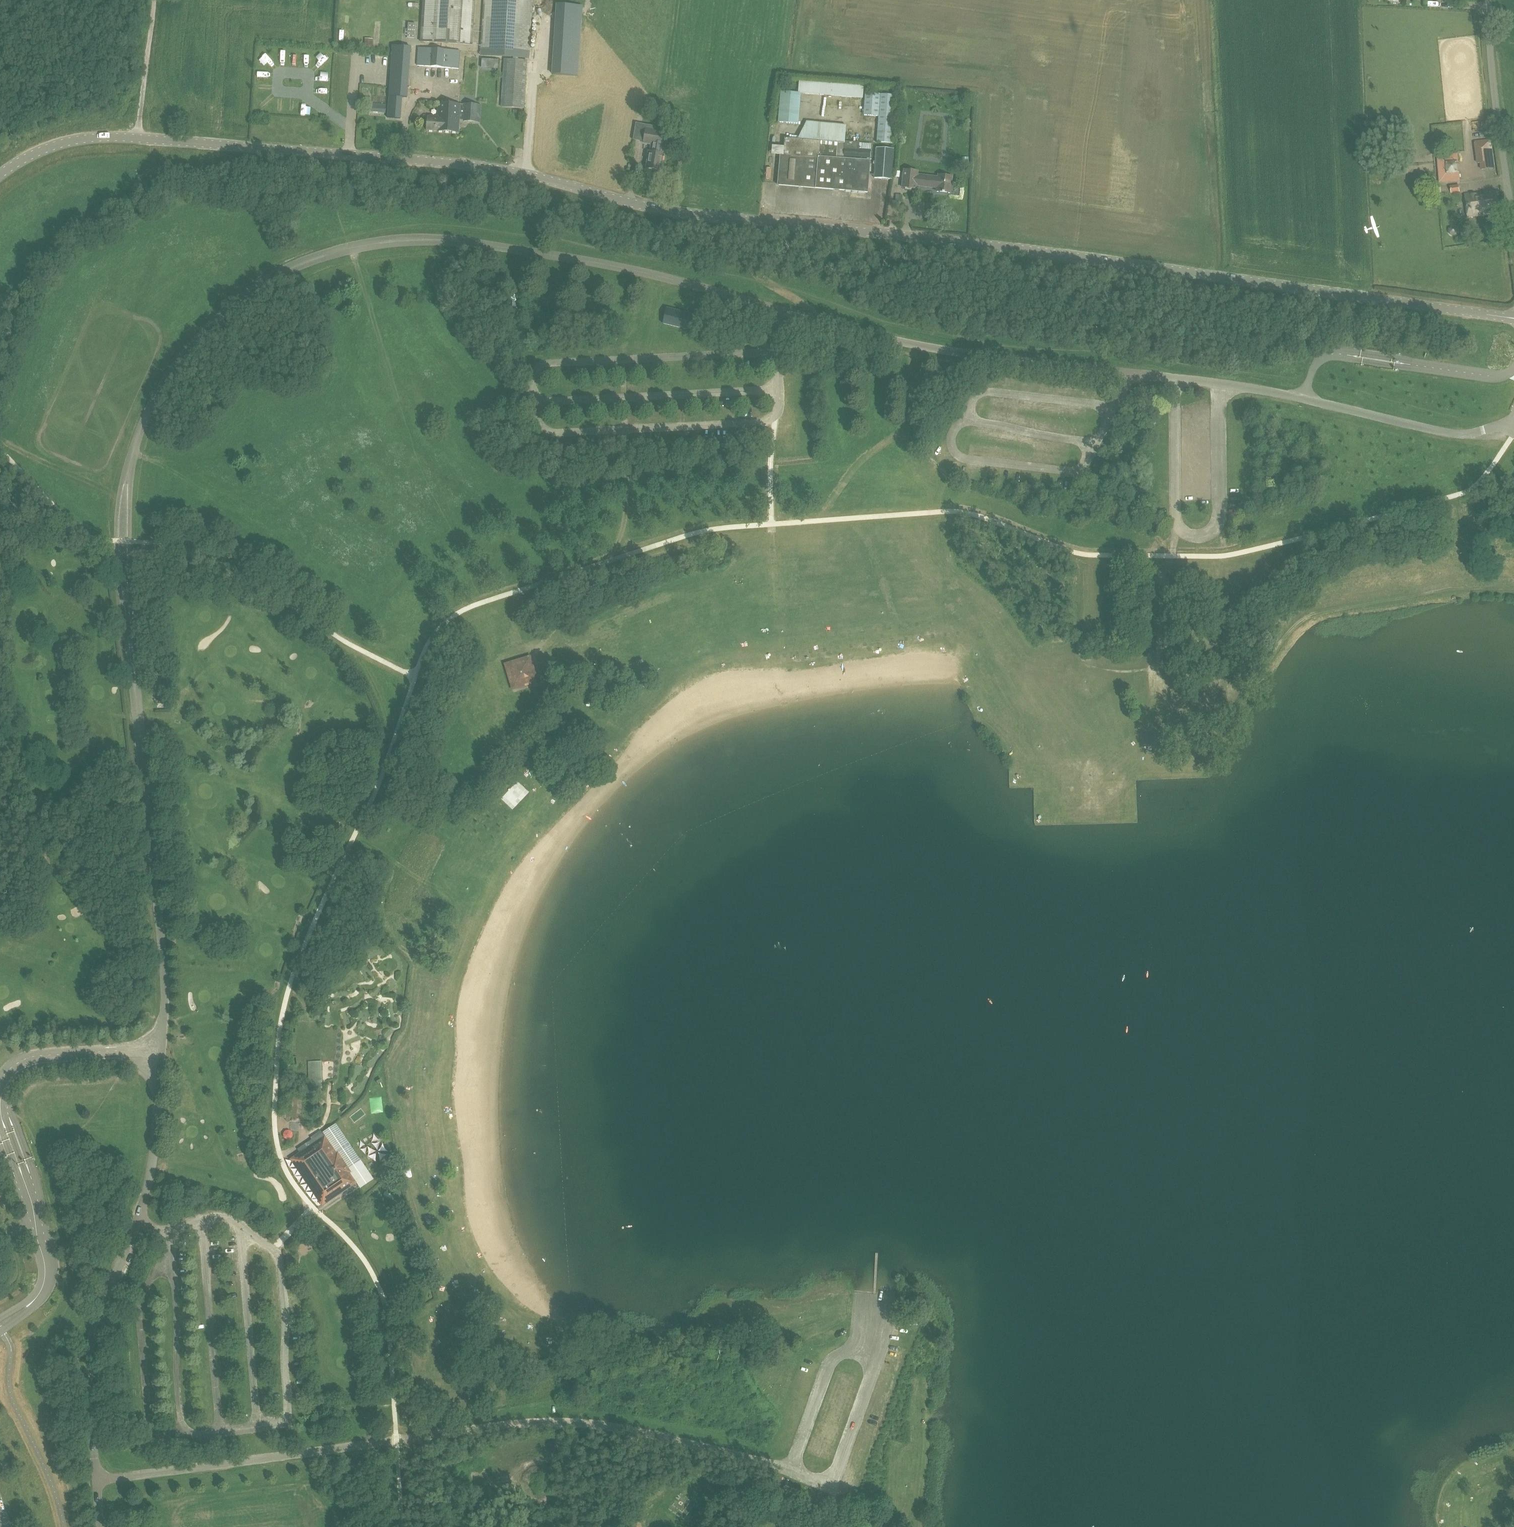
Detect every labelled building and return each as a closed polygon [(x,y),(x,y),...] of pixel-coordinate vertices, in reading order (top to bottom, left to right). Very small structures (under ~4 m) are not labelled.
[(421,41),(472,44),(475,0),(423,0),(421,41)] [(481,55),(529,58),(533,0),(484,0),(481,55)] [(557,4),(553,75),(578,76),(582,6),(557,4)] [(407,38),(415,38),(416,24),(408,23),(407,38)] [(353,43),(353,33),(344,33),(343,43),(353,43)] [(365,36),(364,54),(374,55),(375,37),(365,36)] [(389,96),(402,97),(407,97),(411,47),(393,45),(389,96)] [(459,69),(461,51),(419,47),(417,65),(459,69)] [(505,59),(501,107),(524,109),(528,60),(505,59)] [(798,93),(800,93),(863,98),(863,86),(799,82),(798,93)] [(798,123),(800,93),(798,93),(780,92),(778,122),(798,123)] [(877,142),(892,143),(895,95),(866,93),(864,115),(879,116),(877,142)] [(400,119),(402,97),(389,96),(387,118),(400,119)] [(478,123),(479,106),(465,105),(439,103),(438,116),(429,115),(429,117),(428,116),(426,130),(458,133),(459,120),(464,121),(464,122),(478,123)] [(870,150),(871,146),(859,145),(844,143),(846,125),(807,122),(797,139),(784,138),(783,155),(781,155),(778,185),(815,188),(867,192),(870,161),(843,159),(843,156),(870,158),(870,150)] [(654,144),(652,153),(649,153),(646,168),(660,171),(665,145),(664,145),(666,133),(654,131),(655,127),(647,125),(647,130),(644,142),(654,144)] [(1490,141),(1475,142),(1478,163),(1481,163),(1482,170),(1494,168),(1490,141)] [(874,178),(891,179),(893,149),(876,148),(874,178)] [(1458,155),(1443,156),(1439,160),(1440,177),(1445,181),(1460,180),(1459,173),(1458,173),(1457,162),(1459,162),(1458,155)] [(918,172),(904,170),(902,188),(915,189),(916,186),(940,188),(940,192),(950,193),(952,177),(939,175),(938,177),(917,175),(918,172)] [(1466,195),(1468,217),(1499,213),(1497,191),(1466,195)] [(663,324),(687,330),(691,314),(667,308),(663,324)] [(504,663),(512,690),(539,682),(531,655),(504,663)] [(293,1097),(292,1121),(311,1122),(312,1098),(293,1097)] [(310,1138),(312,1140),(322,1133),(321,1130),(310,1138)] [(317,1143),(310,1148),(297,1157),(327,1201),(340,1192),(355,1182),(326,1140),(319,1145),(317,1143)] [(348,1147),(342,1152),(355,1167),(361,1162),(348,1147)]
